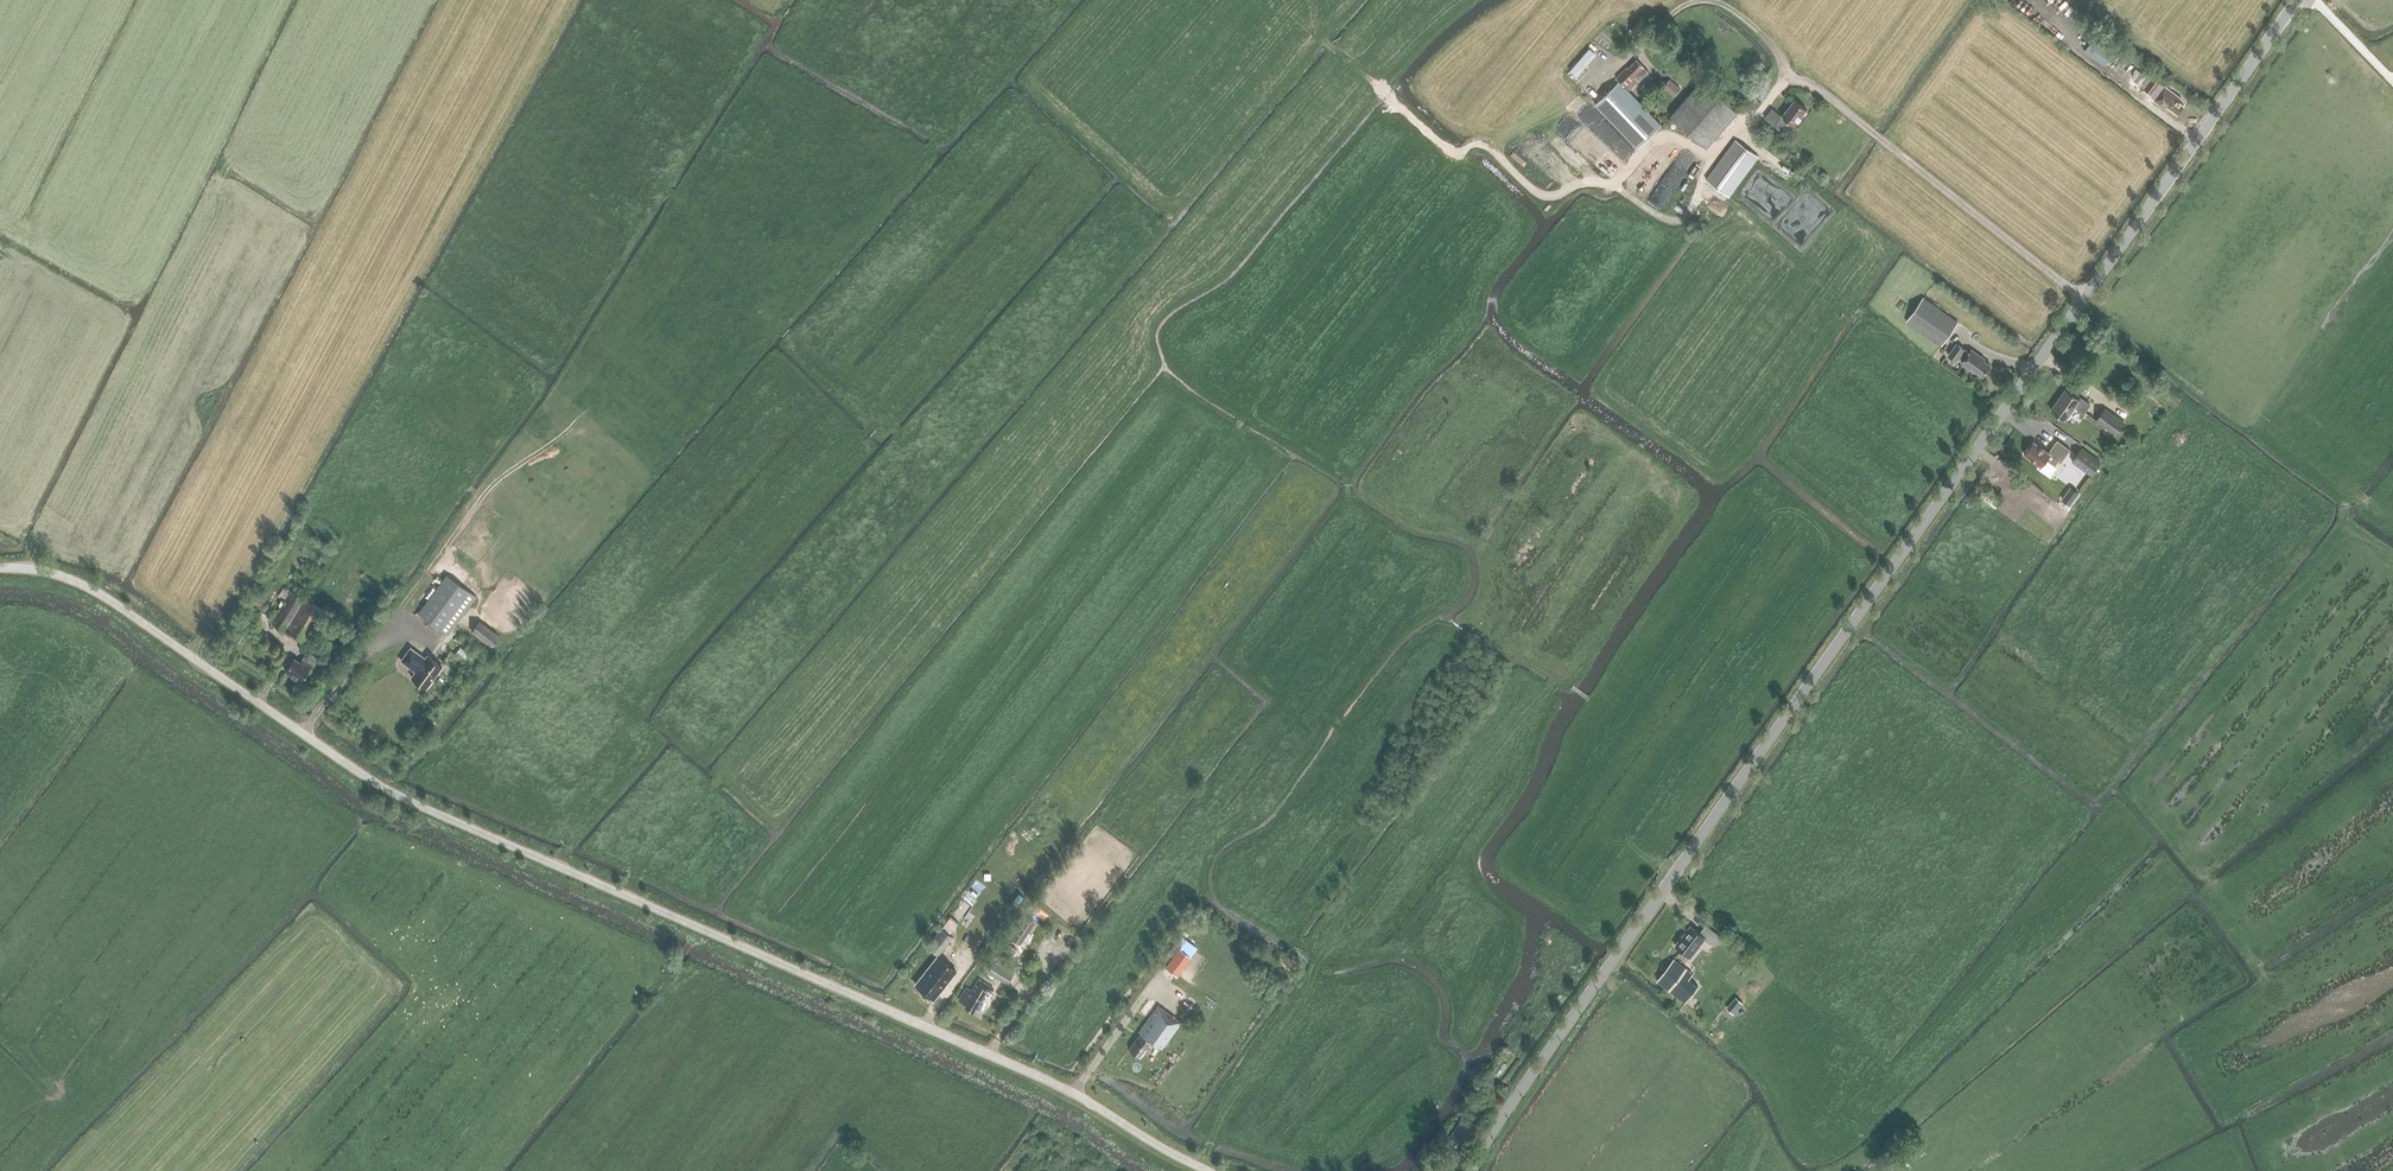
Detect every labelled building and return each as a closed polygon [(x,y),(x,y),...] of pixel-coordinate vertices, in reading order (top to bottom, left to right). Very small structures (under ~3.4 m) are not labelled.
[(1637,36),(1646,25),(1640,21),(1631,31),(1637,36)] [(2093,29),(2088,25),(2080,35),(2085,39),(2093,29)] [(2085,50),(2105,65),(2118,47),(2097,32),(2085,50)] [(1629,91),(1639,81),(1648,72),(1637,60),(1628,69),(1627,68),(1616,78),(1629,91)] [(2134,81),(2155,97),(2153,100),(2164,108),(2166,105),(2177,114),(2183,105),(2178,102),(2181,99),(2143,70),(2134,81)] [(1663,87),(1674,96),(1680,89),(1669,79),(1663,87)] [(1706,148),(1738,111),(1702,80),(1670,116),(1706,148)] [(1660,124),(1618,81),(1595,105),(1636,148),(1660,124)] [(1742,107),(1750,114),(1760,104),(1753,96),(1742,107)] [(1781,116),(1772,109),(1765,118),(1781,131),(1788,121),(1794,126),(1807,109),(1794,100),(1781,116)] [(1706,179),(1729,196),(1758,157),(1735,140),(1706,179)] [(1634,189),(1666,210),(1689,176),(1670,163),(1650,193),(1637,184),(1634,189)] [(1906,321),(1941,346),(1958,323),(1923,298),(1906,321)] [(1957,358),(1962,362),(1961,363),(1975,372),(1976,371),(1983,376),(1990,365),(1983,360),(1984,359),(1971,349),(1969,352),(1956,344),(1948,355),(1956,361),(1957,358)] [(2079,399),(2065,389),(2051,410),(2065,420),(2074,407),(2083,414),(2090,404),(2080,397),(2079,399)] [(2116,434),(2124,422),(2104,408),(2095,420),(2116,434)] [(2041,466),(2046,460),(2055,466),(2058,461),(2061,463),(2070,450),(2057,440),(2048,453),(2033,442),(2025,454),(2041,466)] [(2091,475),(2101,462),(2081,448),(2072,461),(2091,475)] [(2079,493),(2070,487),(2062,498),(2070,505),(2079,493)] [(470,592),(447,575),(418,613),(441,630),(470,592)] [(291,591),(272,623),(285,630),(286,630),(305,642),(324,610),(291,591)] [(499,635),(479,620),(471,632),(491,647),(499,635)] [(416,671),(411,677),(427,688),(442,665),(427,655),(425,658),(410,647),(400,661),(416,671)] [(307,657),(304,655),(302,659),(301,658),(299,661),(293,658),(285,671),(301,681),(311,665),(314,666),(319,658),(310,652),(307,657)] [(1031,920),(1021,913),(1005,935),(1016,942),(1031,920)] [(1690,926),(1675,945),(1690,957),(1705,938),(1715,946),(1722,937),(1706,924),(1699,933),(1690,926)] [(938,956),(952,936),(942,927),(928,947),(938,956)] [(989,942),(994,935),(990,932),(985,939),(989,942)] [(1017,949),(999,939),(981,968),(1007,983),(1014,971),(1000,963),(1005,955),(1011,959),(1017,949)] [(1177,976),(1191,957),(1179,948),(1165,967),(1177,976)] [(915,984),(934,999),(956,971),(940,958),(937,956),(922,975),(915,984)] [(1674,959),(1657,981),(1685,1003),(1698,986),(1689,978),(1693,973),(1674,959)] [(990,993),(993,988),(978,979),(971,991),(966,988),(959,1000),(966,1004),(965,1007),(973,1012),(975,1009),(981,1012),(987,1002),(985,1001),(988,996),(991,998),(993,995),(990,993)] [(1684,1009),(1690,1013),(1700,1001),(1708,1006),(1712,1000),(1699,990),(1684,1009)] [(1733,1014),(1742,1004),(1735,998),(1726,1008),(1733,1014)] [(1138,1032),(1140,1034),(1129,1049),(1140,1057),(1151,1041),(1161,1049),(1181,1022),(1158,1005),(1138,1032)] [(1502,1074),(1506,1061),(1499,1059),(1496,1072),(1502,1074)] [(1437,1154),(1425,1170),(1452,1170),(1442,1163),(1445,1159),(1437,1154)]
